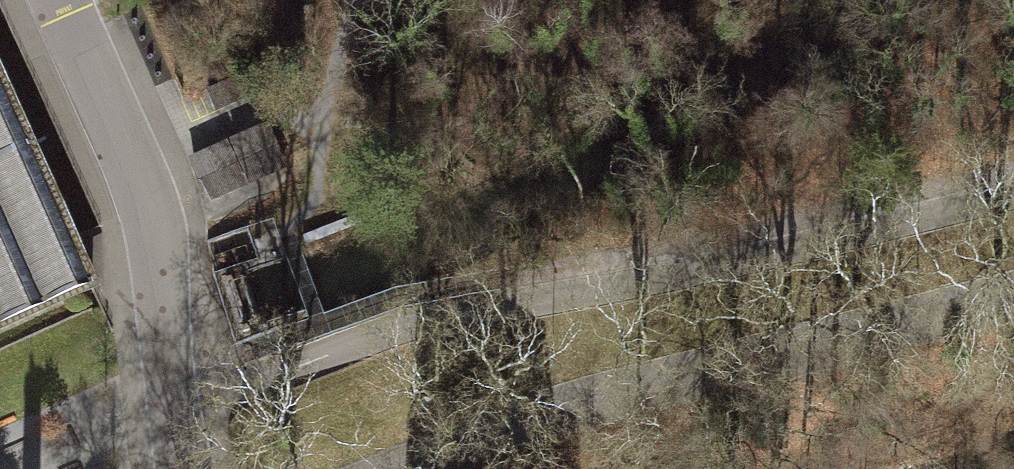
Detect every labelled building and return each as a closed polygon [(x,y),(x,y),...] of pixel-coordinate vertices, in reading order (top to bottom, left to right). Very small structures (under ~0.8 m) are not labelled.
[(88,282),(0,88),(0,321),(88,282)] [(214,193),(290,161),(272,118),(196,150),(214,193)]
